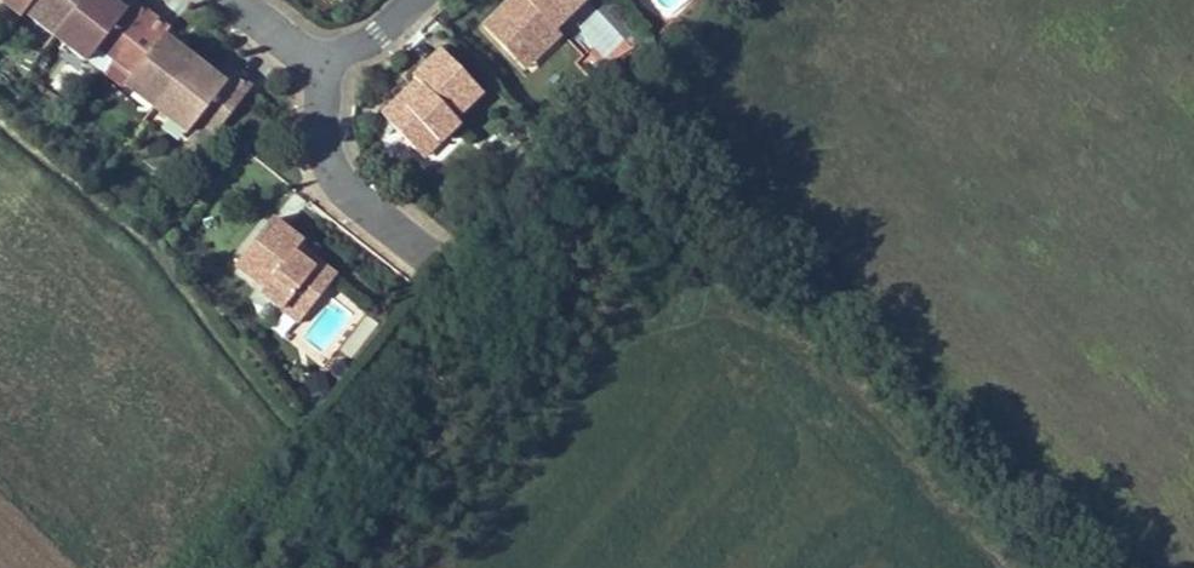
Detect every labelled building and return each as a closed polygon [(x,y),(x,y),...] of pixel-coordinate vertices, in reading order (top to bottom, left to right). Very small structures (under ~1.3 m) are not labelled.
[(21,16),(24,12),(33,0),(0,0),(21,16)] [(24,12),(54,35),(81,0),(33,0),(24,12)] [(106,0),(99,8),(93,4),(96,0),(81,0),(54,35),(69,47),(74,42),(90,54),(97,45),(116,60),(149,17),(131,2),(122,13),(106,0)] [(106,0),(96,0),(93,4),(99,8),(106,0)] [(484,27),(516,60),(531,45),(539,53),(559,34),(553,28),(583,0),(524,0),(511,13),(505,7),(484,27)] [(505,7),(511,13),(524,0),(512,0),(505,7)] [(568,22),(603,61),(626,40),(591,1),(568,22)] [(187,64),(158,42),(167,31),(149,17),(116,60),(133,73),(125,84),(153,107),(187,64)] [(74,42),(69,47),(86,60),(90,54),(74,42)] [(531,45),(516,60),(523,68),(539,53),(531,45)] [(440,52),(412,79),(417,84),(422,90),(409,102),(403,96),(382,116),(414,150),(430,135),(437,143),(457,124),(453,120),(480,94),(440,52)] [(205,72),(190,60),(187,64),(197,72),(193,76),(199,81),(205,72)] [(187,64),(153,107),(168,119),(173,114),(190,128),(198,118),(215,132),(249,89),(231,74),(222,85),(205,72),(199,81),(193,76),(197,72),(187,64)] [(417,84),(403,96),(409,102),(422,90),(417,84)] [(173,114),(168,119),(186,133),(190,128),(173,114)] [(430,135),(414,150),(422,157),(437,143),(430,135)] [(301,243),(271,219),(235,264),(264,287),(261,292),(282,309),(289,300),(306,313),(334,277),(311,259),(306,266),(292,254),(297,248),(301,243)] [(311,259),(297,248),(292,254),(306,266),(311,259)] [(338,341),(353,353),(377,323),(333,287),(295,335),(324,359),(338,341)]
